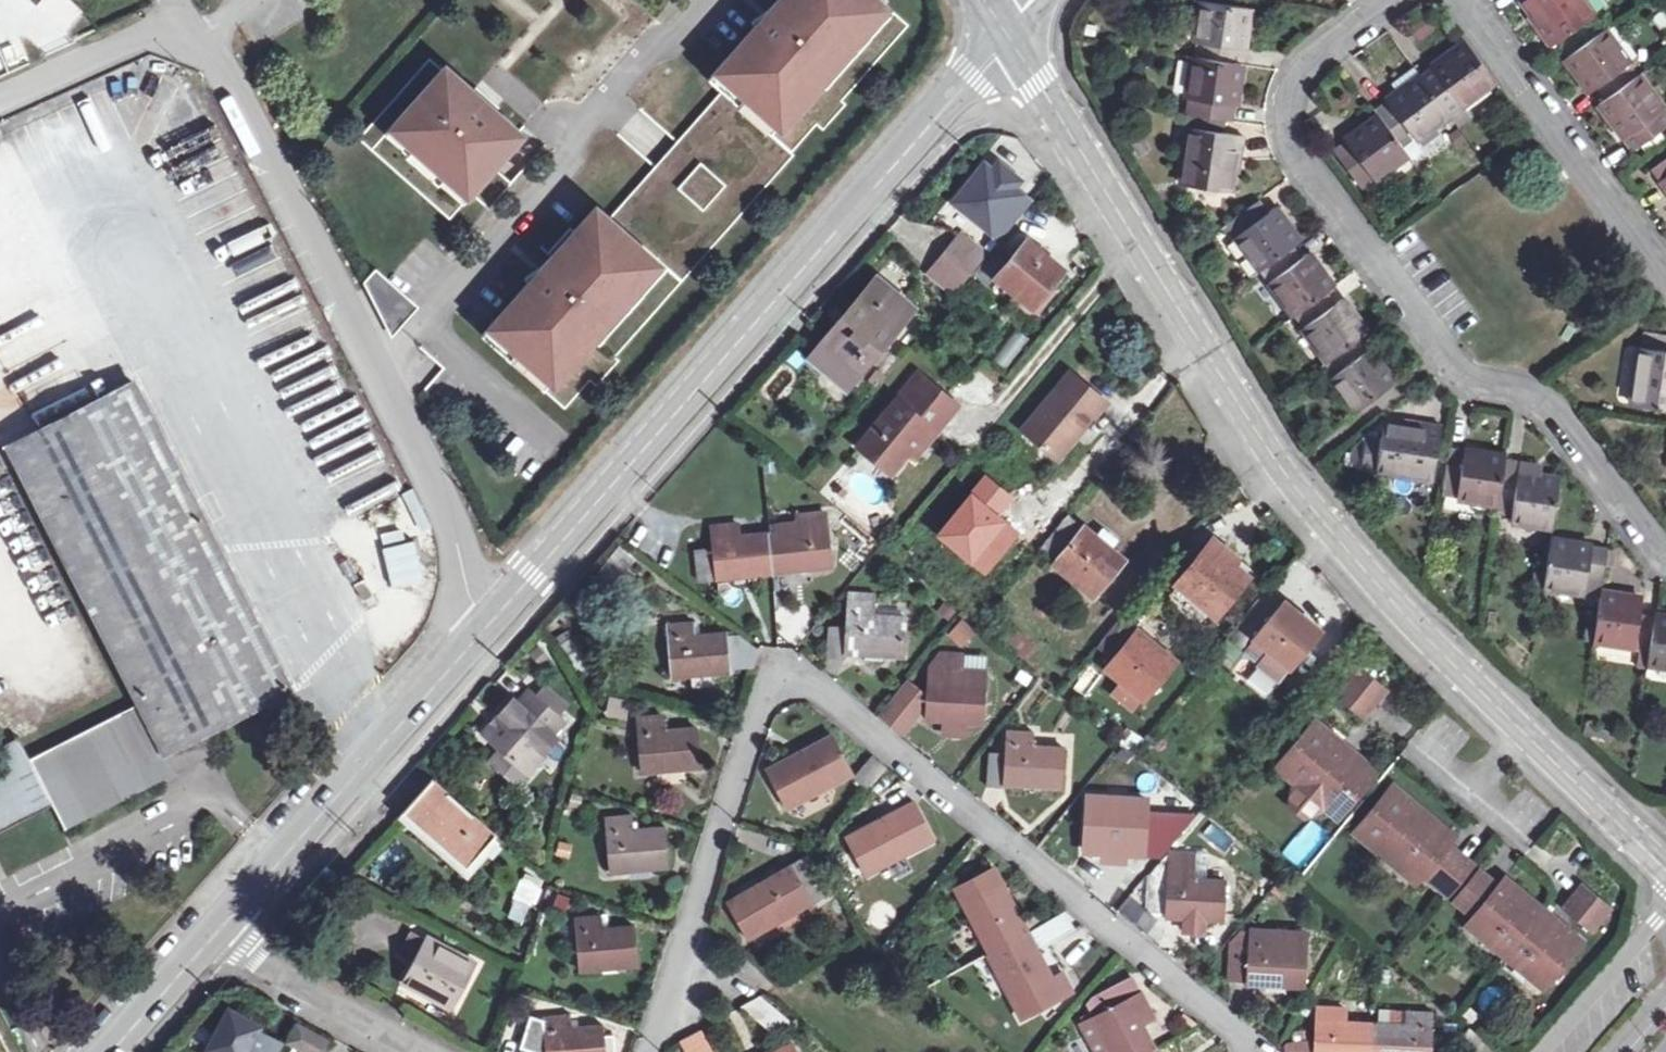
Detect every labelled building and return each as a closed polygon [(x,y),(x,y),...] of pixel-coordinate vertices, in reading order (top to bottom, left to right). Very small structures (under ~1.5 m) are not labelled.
[(708,79),(721,90),(791,152),(816,124),(822,130),(845,104),(841,100),(908,24),(880,0),(777,0),(751,21),(755,25),(708,79)] [(1534,11),(1547,29),(1543,33),(1553,46),(1596,14),(1586,0),(1526,0),(1534,11)] [(1200,58),(1235,63),(1238,49),(1245,50),(1251,8),(1202,1),(1196,42),(1202,43),(1200,58)] [(1547,29),(1534,11),(1530,14),(1543,33),(1547,29)] [(1608,28),(1565,60),(1590,94),(1593,92),(1600,103),(1638,75),(1631,65),(1633,63),(1608,28)] [(1422,76),(1445,107),(1456,100),(1461,106),(1495,81),(1467,43),(1422,76)] [(1192,115),(1227,120),(1229,105),(1237,106),(1243,65),(1235,63),(1200,58),(1194,57),(1188,98),(1195,99),(1192,115)] [(516,134),(430,59),(360,138),(449,220),(471,193),(489,209),(510,184),(492,165),(516,134)] [(1399,93),(1422,76),(1414,66),(1391,83),(1399,93)] [(1600,103),(1598,105),(1632,152),(1665,127),(1665,112),(1664,109),(1665,107),(1665,106),(1641,73),(1638,75),(1600,103)] [(1379,115),(1404,148),(1415,140),(1450,114),(1445,107),(1422,76),(1399,93),(1376,110),(1379,115)] [(684,280),(794,155),(791,152),(721,90),(608,217),(683,283),(684,280)] [(1450,114),(1455,121),(1466,113),(1461,106),(1456,100),(1445,107),(1450,114)] [(1333,148),(1362,187),(1408,154),(1404,148),(1379,115),(1333,148)] [(1190,128),(1182,185),(1231,192),(1233,172),(1237,151),(1240,151),(1242,135),(1190,128)] [(1404,148),(1408,154),(1413,161),(1422,150),(1415,140),(1404,148)] [(987,161),(956,199),(1001,236),(1031,201),(1014,187),(1023,176),(1001,158),(994,167),(987,161)] [(1261,199),(1233,219),(1243,232),(1237,237),(1261,269),(1267,265),(1294,244),(1301,239),(1277,206),(1270,212),(1261,199)] [(529,283),(482,337),(565,410),(590,382),(597,388),(620,362),(616,358),(683,283),(608,217),(597,207),(575,232),(571,228),(550,252),(554,256),(551,258),(525,279),(529,283)] [(931,271),(957,291),(987,253),(962,233),(931,271)] [(1028,241),(997,277),(1034,308),(1064,271),(1028,241)] [(1294,244),(1267,265),(1276,278),(1271,282),(1295,315),(1300,311),(1328,290),(1335,285),(1311,252),(1304,257),(1294,244)] [(994,250),(975,275),(988,285),(1007,261),(994,250)] [(365,282),(374,301),(390,284),(375,272),(365,282)] [(877,278),(810,357),(836,378),(841,372),(853,383),(915,308),(877,278)] [(390,284),(374,301),(386,323),(408,300),(390,284)] [(1328,290),(1300,311),(1309,324),(1304,328),(1328,361),(1361,337),(1368,332),(1344,299),(1338,303),(1328,290)] [(39,328),(69,315),(63,302),(33,315),(39,328)] [(1361,337),(1328,361),(1337,374),(1330,379),(1355,412),(1396,381),(1373,351),(1371,352),(1361,337)] [(1631,403),(1665,409),(1665,350),(1640,346),(1631,403)] [(841,372),(836,378),(848,388),(853,383),(841,372)] [(1070,373),(1059,386),(1064,390),(1075,377),(1070,373)] [(922,377),(914,387),(949,415),(958,405),(922,377)] [(1059,386),(1024,430),(1057,458),(1092,415),(1094,416),(1105,402),(1075,377),(1064,390),(1059,386)] [(887,411),(859,446),(893,473),(931,426),(937,432),(949,415),(914,387),(909,384),(896,400),(887,411)] [(136,385),(11,447),(143,709),(36,764),(28,767),(16,743),(0,751),(0,824),(55,796),(57,801),(68,822),(199,757),(191,740),(200,735),(290,689),(136,385)] [(896,400),(892,396),(883,407),(887,411),(896,400)] [(1366,436),(1362,469),(1435,481),(1442,428),(1428,426),(1427,429),(1383,423),(1381,439),(1366,436)] [(1450,448),(1443,496),(1500,504),(1507,458),(1508,456),(1450,448)] [(1508,456),(1500,504),(1514,506),(1512,521),(1554,528),(1561,477),(1543,474),(1535,473),(1536,462),(1508,456)] [(1535,473),(1543,474),(1544,464),(1536,462),(1535,473)] [(696,550),(700,579),(737,576),(736,570),(755,569),(756,574),(793,571),(793,564),(812,563),(812,569),(830,567),(825,514),(799,517),(801,532),(739,538),(737,524),(711,526),(713,548),(696,550)] [(1069,517),(1041,550),(1056,561),(1054,563),(1095,597),(1126,560),(1085,526),(1083,529),(1069,517)] [(846,522),(838,531),(840,538),(859,554),(870,542),(846,522)] [(428,530),(373,529),(373,558),(428,558),(428,530)] [(1552,538),(1545,587),(1587,593),(1589,578),(1604,580),(1606,563),(1608,549),(1608,547),(1552,538)] [(1215,539),(1177,584),(1217,618),(1251,578),(1228,559),(1232,554),(1215,539)] [(1608,549),(1606,563),(1614,564),(1616,550),(1608,549)] [(1269,588),(1228,638),(1245,652),(1256,638),(1270,649),(1258,663),(1280,681),(1322,630),(1287,601),(1286,603),(1269,588)] [(829,625),(827,656),(845,657),(846,651),(866,653),(866,647),(883,649),(883,654),(903,655),(906,618),(874,615),(875,593),(849,591),(847,626),(829,625)] [(1602,592),(1595,640),(1640,648),(1637,666),(1649,669),(1650,663),(1657,614),(1642,611),(1644,597),(1602,592)] [(1650,663),(1665,666),(1665,615),(1657,614),(1650,663)] [(1121,619),(1100,644),(1117,658),(1107,669),(1123,682),(1139,696),(1142,698),(1173,662),(1121,619)] [(694,621),(669,623),(673,676),(693,675),(693,670),(710,668),(711,673),(713,673),(730,671),(730,669),(753,666),(757,650),(739,635),(728,636),(728,633),(695,636),(694,621)] [(1005,622),(995,634),(1022,656),(1032,643),(1005,622)] [(950,643),(969,646),(971,626),(952,624),(950,643)] [(1256,638),(1245,652),(1258,663),(1270,649),(1256,638)] [(866,647),(866,653),(866,659),(883,660),(883,654),(883,649),(866,647)] [(930,668),(926,718),(945,719),(944,731),(965,731),(965,721),(984,723),(989,656),(941,652),(930,668)] [(1087,696),(1101,672),(1087,663),(1072,687),(1087,696)] [(693,670),(693,675),(694,687),(714,686),(713,673),(711,673),(710,668),(693,670)] [(1384,691),(1359,669),(1338,694),(1364,715),(1384,691)] [(907,680),(880,713),(903,731),(919,710),(921,690),(907,680)] [(1139,696),(1123,682),(1115,692),(1131,705),(1139,696)] [(549,685),(540,695),(561,713),(570,703),(549,685)] [(516,699),(487,734),(503,749),(519,763),(542,760),(562,737),(556,731),(567,718),(561,713),(540,695),(533,689),(520,702),(516,699)] [(610,698),(606,715),(623,718),(626,701),(610,698)] [(638,720),(643,773),(663,771),(662,766),(679,764),(679,769),(700,767),(698,730),(666,732),(664,717),(638,720)] [(1342,743),(1316,721),(1279,767),(1299,784),(1311,783),(1324,794),(1325,806),(1339,817),(1377,771),(1356,754),(1350,762),(1336,750),(1342,743)] [(990,752),(987,787),(1005,787),(1005,783),(1024,784),(1025,779),(1042,780),(1042,786),(1063,787),(1066,749),(1033,747),(1034,731),(1009,729),(1007,753),(990,752)] [(16,743),(28,767),(36,764),(18,734),(0,744),(0,751),(16,743)] [(191,740),(199,757),(208,753),(200,735),(191,740)] [(778,764),(767,770),(787,806),(822,786),(825,789),(852,773),(832,735),(815,744),(817,750),(781,769),(778,764)] [(1356,754),(1342,743),(1336,750),(1350,762),(1356,754)] [(519,763),(503,749),(494,761),(520,784),(519,763)] [(870,791),(888,770),(872,757),(854,778),(870,791)] [(434,779),(405,812),(419,825),(469,866),(498,833),(434,779)] [(1311,783),(1299,784),(1295,786),(1290,803),(1307,816),(1321,809),(1325,806),(1324,794),(1311,783)] [(1447,894),(1473,864),(1449,845),(1433,832),(1440,824),(1394,785),(1355,831),(1402,870),(1408,862),(1423,875),(1447,894)] [(55,796),(0,824),(0,830),(57,801),(55,796)] [(1089,797),(1086,850),(1105,851),(1105,846),(1123,847),(1123,852),(1162,854),(1164,815),(1115,812),(1116,799),(1089,797)] [(858,830),(848,835),(866,871),(902,852),(905,854),(933,839),(913,802),(895,810),(898,815),(862,833),(858,830)] [(898,815),(895,810),(858,830),(862,833),(898,815)] [(414,831),(419,825),(405,812),(399,818),(414,831)] [(606,818),(611,872),(630,870),(630,864),(648,863),(648,868),(668,866),(665,829),(634,832),(633,816),(606,818)] [(1309,820),(1283,854),(1304,869),(1329,835),(1309,820)] [(1433,832),(1449,845),(1456,837),(1440,824),(1433,832)] [(370,860),(382,877),(410,858),(398,841),(370,860)] [(1152,874),(1150,913),(1167,913),(1167,916),(1185,917),(1184,931),(1206,931),(1205,919),(1224,920),(1227,882),(1207,880),(1194,879),(1195,864),(1195,853),(1171,851),(1152,874)] [(745,890),(727,901),(749,939),(784,919),(783,916),(811,901),(813,905),(829,896),(806,856),(779,871),(782,876),(748,895),(745,890)] [(1408,862),(1402,870),(1417,883),(1423,875),(1408,862)] [(1194,879),(1207,880),(1208,865),(1195,864),(1194,879)] [(1006,889),(996,870),(957,890),(971,918),(975,917),(1012,989),(1009,990),(1024,1017),(1062,998),(1066,1004),(1076,999),(1079,993),(1068,971),(1047,981),(1030,947),(1033,946),(1036,948),(1052,939),(1037,912),(1026,917),(1029,921),(1019,926),(1001,891),(1006,889)] [(527,924),(543,878),(522,871),(507,918),(527,924)] [(1480,871),(1455,901),(1475,917),(1484,925),(1478,933),(1533,979),(1540,972),(1551,980),(1582,942),(1566,928),(1558,937),(1550,929),(1557,921),(1516,886),(1509,895),(1500,887),(1480,871)] [(1509,895),(1516,886),(1507,879),(1500,887),(1509,895)] [(1283,880),(1275,889),(1281,895),(1290,885),(1283,880)] [(1583,886),(1566,907),(1592,929),(1610,908),(1583,886)] [(558,895),(553,910),(565,914),(570,898),(558,895)] [(575,917),(580,970),(599,968),(599,963),(617,961),(617,966),(638,965),(635,927),(603,930),(602,915),(575,917)] [(1484,925),(1475,917),(1468,926),(1478,933),(1484,925)] [(1232,942),(1230,979),(1247,979),(1247,983),(1268,984),(1268,978),(1285,979),(1286,985),(1305,986),(1307,947),(1308,933),(1285,931),(1250,929),(1250,931),(1243,931),(1232,942)] [(476,965),(411,931),(399,955),(413,963),(403,981),(454,1007),(476,965)] [(1540,972),(1533,979),(1544,988),(1551,980),(1540,972)] [(1133,978),(1095,998),(1088,1004),(1095,1017),(1081,1024),(1096,1051),(1110,1051),(1113,1050),(1114,1051),(1151,1051),(1156,1049),(1142,1022),(1155,1015),(1143,992),(1140,991),(1133,978)] [(1285,979),(1268,978),(1268,984),(1267,990),(1286,991),(1286,985),(1285,979)] [(760,996),(741,1007),(773,1033),(792,1022),(760,996)] [(1374,1023),(1345,1022),(1345,1007),(1318,1005),(1316,1042),(1283,1048),(1284,1051),(1373,1051),(1374,1023)] [(1380,1009),(1379,1024),(1406,1025),(1407,1010),(1380,1009)] [(1373,1051),(1432,1051),(1434,1011),(1407,1010),(1406,1025),(1379,1024),(1374,1023),(1373,1051)] [(603,1026),(571,1029),(570,1014),(546,1018),(532,1017),(523,1046),(540,1051),(605,1051),(603,1026)] [(208,1051),(280,1051),(284,1045),(257,1030),(254,1035),(245,1030),(248,1026),(250,1021),(243,1017),(231,1019),(222,1026),(208,1051)] [(289,1039),(314,1051),(325,1051),(330,1042),(296,1024),(289,1039)] [(257,1030),(248,1026),(245,1030),(254,1035),(257,1030)] [(1482,1037),(1469,1027),(1460,1039),(1472,1049),(1482,1037)] [(682,1043),(686,1051),(710,1051),(701,1032),(682,1043)] [(791,1043),(774,1051),(796,1051),(791,1043)]
